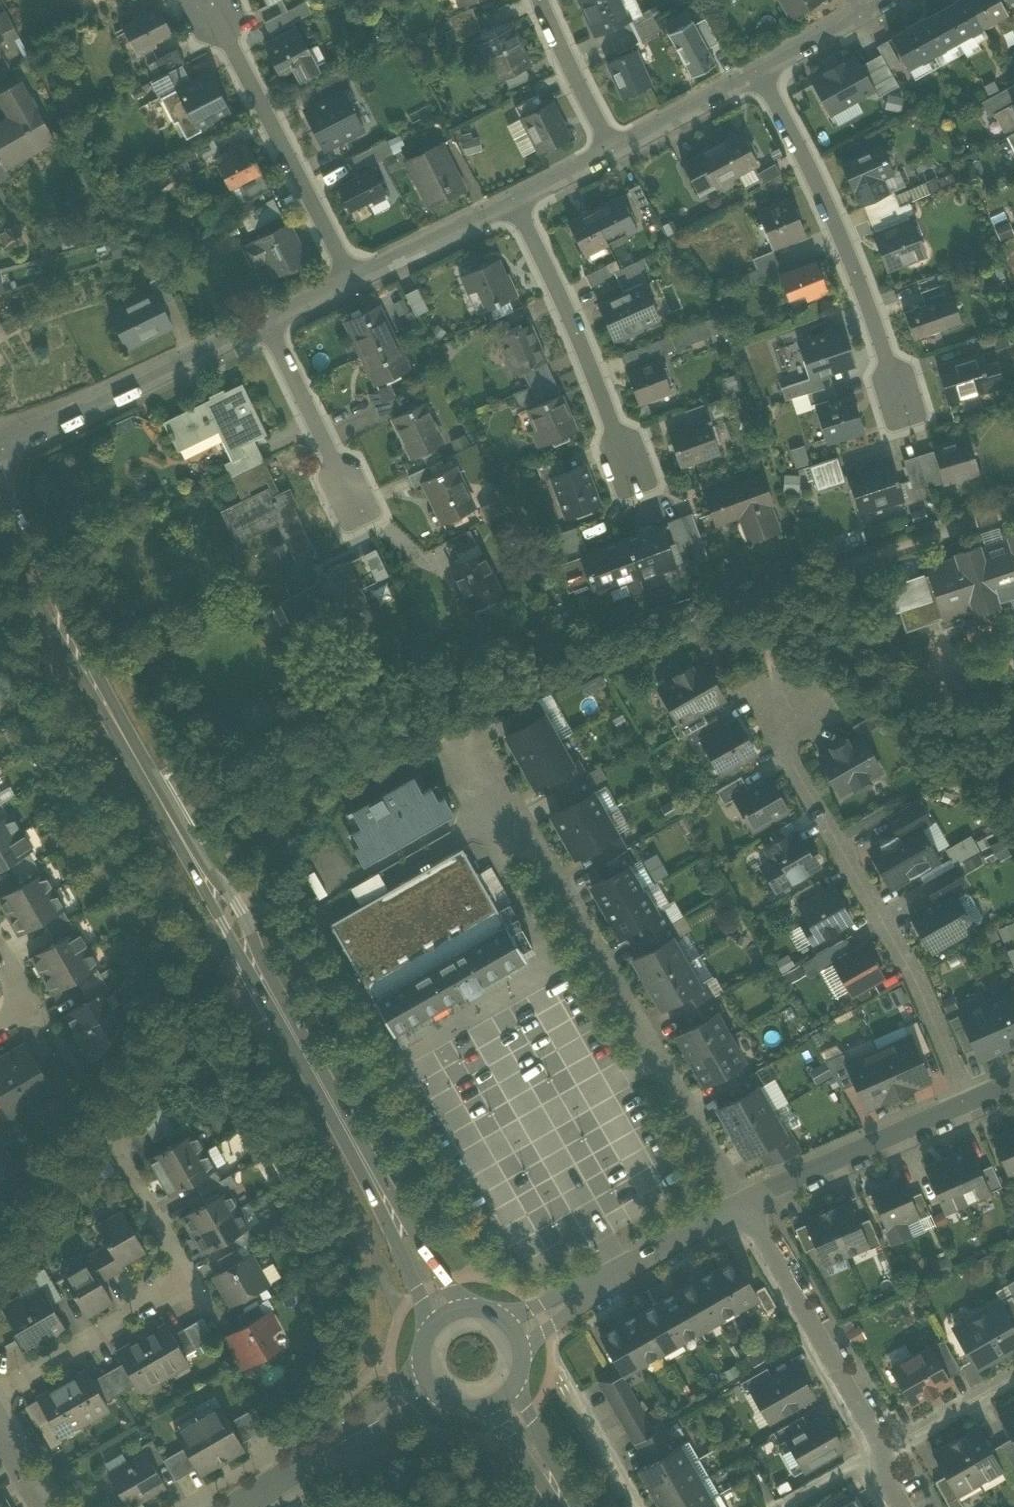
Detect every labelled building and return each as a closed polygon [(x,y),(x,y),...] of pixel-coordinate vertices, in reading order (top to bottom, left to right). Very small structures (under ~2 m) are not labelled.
[(84,10),(104,0),(103,0),(79,0),(84,10)] [(264,22),(287,11),(282,0),(277,0),(267,5),(258,10),(264,22)] [(587,15),(616,1),(616,0),(580,0),(587,15)] [(616,1),(587,15),(596,35),(629,20),(620,0),(616,1)] [(641,15),(635,0),(620,0),(629,20),(630,20),(641,15)] [(793,16),(821,0),(784,0),(793,16)] [(941,11),(957,40),(981,27),(967,0),(961,0),(941,11)] [(981,27),(1007,13),(1000,0),(967,0),(981,27)] [(306,1),(287,11),(264,22),(270,33),(293,22),(312,12),(306,1)] [(451,17),(455,27),(475,19),(471,8),(451,17)] [(123,26),(137,54),(155,45),(153,42),(171,33),(158,9),(123,26)] [(3,44),(19,36),(6,11),(0,14),(0,36),(2,41),(1,41),(3,44)] [(630,20),(635,31),(655,21),(650,11),(641,15),(630,20)] [(941,11),(916,24),(932,54),(957,40),(941,11)] [(705,18),(694,24),(708,49),(718,43),(705,18)] [(480,30),(475,19),(455,27),(459,38),(474,32),(480,30)] [(692,78),(716,64),(708,49),(694,24),(692,20),(668,34),(692,78)] [(474,32),(477,38),(503,26),(502,21),(480,30),(474,32)] [(660,31),(655,21),(635,31),(640,41),(660,31)] [(486,58),(489,56),(519,43),(510,23),(503,26),(477,38),(486,58)] [(907,68),(932,54),(916,24),(891,38),(907,68)] [(448,43),(459,38),(455,27),(444,32),(448,43)] [(318,71),(315,65),(307,50),(296,28),(273,40),(277,46),(268,51),(281,75),(294,68),(300,80),(318,71)] [(265,44),(268,51),(277,46),(273,40),(265,44)] [(877,46),(881,54),(889,69),(900,63),(887,40),(877,46)] [(529,67),(519,43),(489,56),(500,80),(504,78),(526,68),(529,67)] [(317,45),(307,50),(315,65),(324,60),(317,45)] [(150,69),(155,79),(182,65),(185,63),(178,49),(156,60),(158,65),(150,69)] [(608,62),(624,97),(650,86),(634,51),(608,62)] [(881,54),(860,66),(873,89),(877,97),(898,85),(889,69),(881,54)] [(827,75),(813,83),(830,113),(831,112),(855,99),(873,89),(860,66),(856,59),(842,67),(840,64),(826,71),(827,75)] [(191,82),(182,65),(155,79),(150,81),(158,98),(160,97),(177,89),(188,83),(191,82)] [(504,78),(509,88),(530,78),(526,68),(504,78)] [(315,87),(322,101),(342,91),(351,87),(343,72),(315,87)] [(228,111),(224,103),(210,75),(189,86),(188,83),(177,89),(198,129),(200,128),(217,120),(215,117),(228,111)] [(1,164),(2,163),(36,144),(39,149),(54,141),(21,81),(0,93),(0,100),(12,121),(0,128),(0,161),(1,164)] [(989,116),(995,113),(1012,104),(1013,103),(1013,85),(981,102),(989,116)] [(177,89),(160,97),(174,124),(177,122),(186,139),(202,131),(200,128),(198,129),(177,89)] [(322,101),(304,110),(325,150),(363,130),(342,91),(322,101)] [(516,107),(521,118),(543,106),(538,95),(516,107)] [(831,112),(839,126),(863,112),(855,99),(831,112)] [(537,148),(539,152),(569,137),(551,102),(543,106),(521,118),(537,148)] [(1013,127),(1013,108),(1012,104),(995,113),(1005,131),(1009,129),(1009,130),(1013,127)] [(537,148),(521,118),(506,125),(523,156),(537,148)] [(740,132),(721,143),(736,171),(738,175),(751,167),(757,164),(740,132)] [(198,146),(203,157),(222,147),(216,137),(198,146)] [(351,157),(357,168),(366,164),(367,166),(382,159),(392,154),(385,140),(351,157)] [(218,164),(230,188),(237,184),(260,173),(245,143),(222,155),(225,161),(218,164)] [(721,143),(698,155),(713,183),(736,171),(721,143)] [(5,168),(39,149),(36,144),(2,163),(5,168)] [(419,187),(429,207),(464,189),(441,144),(406,161),(406,163),(412,160),(424,184),(419,187)] [(843,163),(854,189),(876,179),(880,178),(891,173),(880,147),(843,163)] [(699,191),(713,183),(698,155),(683,163),(699,191)] [(412,160),(406,163),(419,187),(424,184),(412,160)] [(10,176),(5,168),(2,163),(1,164),(0,161),(0,182),(10,176)] [(758,181),(760,185),(781,174),(775,164),(755,175),(758,181)] [(755,175),(751,167),(738,175),(745,189),(758,181),(755,175)] [(338,186),(350,210),(368,201),(370,205),(387,196),(373,169),(338,186)] [(268,189),(260,173),(237,184),(245,200),(268,189)] [(880,178),(876,179),(884,195),(887,194),(880,178)] [(863,205),(884,195),(876,179),(854,189),(861,205),(863,205)] [(903,201),(930,192),(927,182),(900,191),(903,201)] [(639,183),(628,189),(637,208),(648,202),(639,183)] [(239,204),(245,200),(237,184),(230,188),(239,204)] [(863,205),(869,219),(891,210),(899,206),(893,191),(884,195),(863,205)] [(619,197),(591,211),(605,238),(633,224),(619,197)] [(248,213),(255,227),(280,214),(273,200),(248,213)] [(758,214),(771,246),(804,233),(792,201),(758,214)] [(891,210),(869,219),(873,231),(895,221),(891,210)] [(607,243),(605,238),(591,211),(568,222),(585,255),(607,243)] [(714,212),(695,223),(698,229),(718,218),(714,212)] [(873,235),(887,269),(925,255),(911,220),(873,235)] [(256,240),(256,241),(243,248),(253,267),(266,260),(271,258),(279,274),(305,261),(286,224),(256,240)] [(605,238),(607,243),(635,229),(633,224),(605,238)] [(750,257),(755,271),(777,262),(772,249),(750,257)] [(274,276),(279,274),(271,258),(266,260),(274,276)] [(473,291),(482,312),(518,296),(508,273),(504,275),(497,260),(464,274),(472,292),(473,291)] [(613,272),(623,294),(644,285),(648,283),(638,260),(613,272)] [(777,262),(755,271),(759,282),(781,273),(777,262)] [(803,290),(806,298),(827,290),(817,264),(797,272),(796,270),(782,276),(779,276),(788,297),(803,290)] [(583,277),(589,289),(612,277),(606,265),(583,277)] [(477,314),(482,312),(473,291),(472,292),(464,274),(460,276),(477,314)] [(155,290),(162,304),(174,299),(163,275),(150,281),(154,291),(155,290)] [(623,294),(599,305),(611,332),(638,320),(641,325),(658,318),(644,285),(623,294)] [(920,292),(925,305),(936,301),(936,302),(946,299),(941,285),(920,292)] [(405,294),(416,316),(429,310),(418,288),(405,294)] [(110,315),(125,347),(172,324),(162,304),(155,290),(154,291),(146,295),(146,297),(110,315)] [(904,313),(913,339),(945,328),(936,302),(936,301),(925,305),(904,313)] [(345,321),(362,355),(395,339),(379,305),(345,321)] [(514,375),(529,368),(546,361),(546,360),(544,361),(536,341),(537,340),(530,324),(499,338),(514,375)] [(810,377),(810,379),(828,373),(854,364),(841,325),(824,330),(825,333),(798,342),(810,377)] [(980,340),(985,354),(1009,346),(1005,332),(980,340)] [(402,355),(395,339),(362,355),(362,356),(364,355),(369,367),(368,367),(376,385),(405,371),(398,357),(402,355)] [(653,363),(651,359),(646,345),(622,354),(628,372),(653,363)] [(938,367),(948,401),(949,400),(948,396),(974,387),(976,392),(989,388),(984,370),(983,370),(979,355),(979,354),(978,355),(978,356),(956,362),(956,363),(939,367),(938,367)] [(548,365),(546,361),(529,368),(531,373),(548,365)] [(627,373),(638,403),(671,390),(660,361),(653,363),(628,372),(627,373)] [(526,375),(531,387),(553,378),(548,365),(531,373),(526,375)] [(984,370),(989,388),(1001,384),(996,366),(984,370)] [(803,380),(807,393),(832,385),(828,373),(810,379),(810,377),(803,380)] [(558,389),(553,378),(531,387),(536,398),(558,389)] [(232,460),(255,448),(252,441),(254,440),(267,434),(242,383),(223,393),(225,396),(213,402),(212,398),(164,422),(164,423),(165,423),(169,432),(172,440),(174,439),(179,449),(217,430),(232,460)] [(369,394),(375,406),(395,397),(389,384),(369,394)] [(836,397),(832,385),(807,393),(811,405),(836,397)] [(948,396),(949,400),(976,392),(974,387),(948,396)] [(223,393),(212,398),(213,402),(225,396),(223,393)] [(532,430),(540,447),(576,431),(560,394),(528,408),(536,428),(532,430)] [(815,407),(826,442),(862,431),(851,396),(815,407)] [(401,409),(395,397),(375,406),(381,418),(401,409)] [(685,411),(690,425),(708,419),(708,420),(714,418),(708,402),(702,404),(685,411)] [(392,418),(411,458),(443,442),(424,403),(392,418)] [(668,433),(680,466),(719,452),(708,420),(708,419),(690,425),(668,433)] [(941,475),(943,482),(978,472),(968,438),(933,449),(934,452),(941,475)] [(224,464),(231,477),(264,460),(257,447),(255,448),(232,460),(224,464)] [(809,461),(805,447),(792,449),(796,464),(809,461)] [(934,452),(918,457),(925,480),(941,475),(934,452)] [(537,466),(543,481),(552,477),(552,476),(566,471),(561,457),(537,466)] [(809,466),(817,491),(845,482),(837,457),(809,466)] [(926,483),(925,480),(918,457),(904,461),(913,488),(926,483)] [(273,479),(264,460),(231,477),(236,487),(245,482),(248,490),(273,479)] [(847,475),(859,510),(884,502),(885,505),(902,500),(897,485),(898,484),(896,478),(891,464),(880,468),(875,469),(874,466),(847,475)] [(566,502),(571,516),(599,505),(592,488),(591,488),(582,465),(566,471),(552,476),(552,477),(562,504),(566,502)] [(408,475),(413,487),(422,483),(422,482),(434,476),(429,466),(408,475)] [(422,483),(443,524),(475,508),(455,466),(434,476),(422,482),(422,483)] [(746,510),(757,539),(778,532),(768,505),(773,503),(762,474),(704,495),(714,522),(746,510)] [(271,569),(271,571),(296,559),(294,555),(313,546),(294,507),(298,505),(290,488),(272,496),(268,488),(221,511),(221,512),(234,539),(237,544),(277,525),(286,542),(267,551),(268,553),(272,551),(279,565),(271,569)] [(566,502),(562,504),(567,517),(571,516),(566,502)] [(227,542),(234,539),(221,512),(214,516),(227,542)] [(691,513),(680,518),(689,544),(696,562),(708,558),(691,513)] [(677,548),(689,544),(680,518),(668,522),(677,548)] [(548,537),(556,559),(583,550),(575,527),(548,537)] [(660,527),(625,540),(639,578),(674,564),(660,527)] [(445,542),(452,556),(475,545),(468,530),(445,542)] [(942,618),(961,612),(973,608),(975,614),(998,607),(996,601),(1013,595),(1013,533),(1007,535),(1009,541),(980,551),(978,545),(954,552),(956,558),(926,568),(928,575),(942,618)] [(625,540),(585,555),(581,557),(591,582),(592,582),(596,592),(625,581),(626,583),(639,578),(625,540)] [(364,555),(377,582),(389,576),(386,570),(376,549),(364,555)] [(568,591),(591,582),(581,557),(585,555),(583,550),(556,559),(568,591)] [(451,568),(471,609),(501,595),(481,553),(451,568)] [(335,597),(354,635),(378,623),(348,561),(323,572),(326,579),(283,600),(292,618),(335,597)] [(940,630),(964,623),(961,612),(942,618),(928,575),(924,576),(923,574),(888,585),(897,611),(898,611),(905,632),(937,621),(940,630)] [(678,723),(679,724),(701,711),(724,698),(704,664),(692,670),(690,667),(675,676),(677,679),(659,690),(678,723)] [(510,715),(517,729),(544,714),(537,702),(510,715)] [(678,739),(688,733),(707,722),(701,711),(679,724),(678,723),(671,727),(678,739)] [(505,736),(520,762),(559,740),(544,714),(517,729),(505,736)] [(852,726),(858,737),(860,735),(877,726),(871,715),(852,726)] [(716,717),(707,722),(688,733),(694,743),(701,739),(722,727),(716,717)] [(701,739),(721,774),(755,754),(736,719),(722,727),(701,739)] [(853,786),(855,789),(869,781),(867,778),(880,770),(860,735),(858,737),(847,743),(845,739),(831,747),(833,751),(820,758),(837,788),(850,780),(853,786)] [(572,763),(559,740),(520,762),(534,786),(546,779),(556,774),(572,764),(572,763)] [(556,774),(563,787),(583,775),(585,774),(577,760),(572,763),(572,764),(556,774)] [(583,775),(590,786),(605,778),(598,767),(585,774),(583,775)] [(554,792),(563,787),(556,774),(546,779),(554,792)] [(412,775),(351,810),(360,826),(351,831),(358,843),(353,846),(362,863),(453,812),(443,795),(437,798),(430,786),(422,791),(412,775)] [(583,775),(563,787),(554,792),(563,808),(593,791),(590,786),(583,775)] [(716,790),(724,804),(734,798),(748,790),(741,776),(716,790)] [(734,798),(752,830),(786,810),(780,801),(782,800),(769,778),(748,790),(734,798)] [(850,780),(837,788),(840,793),(853,786),(850,780)] [(618,831),(628,825),(613,798),(612,799),(604,785),(596,790),(618,831)] [(551,815),(563,836),(605,812),(593,791),(563,808),(551,815)] [(886,817),(896,834),(916,822),(920,829),(931,823),(917,799),(890,815),(886,817)] [(859,819),(865,829),(886,817),(890,815),(884,805),(859,819)] [(617,835),(605,812),(563,836),(576,859),(590,851),(599,846),(617,835)] [(21,832),(11,813),(8,814),(0,819),(0,844),(21,832)] [(780,828),(784,834),(794,828),(790,822),(780,828)] [(888,877),(893,886),(938,860),(936,856),(937,851),(934,845),(929,844),(920,829),(916,822),(896,834),(871,848),(881,865),(879,870),(883,876),(888,877)] [(21,832),(0,844),(0,869),(10,864),(29,852),(32,851),(21,832)] [(796,832),(792,834),(798,845),(802,842),(796,832)] [(945,847),(952,861),(979,847),(971,833),(945,847)] [(768,848),(774,858),(798,845),(792,834),(768,848)] [(599,846),(607,860),(624,850),(626,849),(617,835),(599,846)] [(762,866),(776,890),(791,881),(792,882),(807,873),(806,872),(819,865),(813,856),(817,854),(808,839),(802,842),(798,845),(774,858),(772,860),(762,866)] [(966,857),(972,868),(1000,854),(994,843),(966,857)] [(598,865),(602,863),(607,860),(599,846),(590,851),(598,865)] [(417,1019),(418,1020),(524,960),(526,959),(523,955),(513,938),(497,909),(477,874),(462,848),(388,890),(361,906),(330,923),(387,1024),(398,1018),(403,1026),(417,1019)] [(632,864),(624,850),(607,860),(602,863),(609,876),(627,866),(627,867),(632,864)] [(10,864),(16,874),(35,862),(29,852),(10,864)] [(658,852),(645,857),(653,878),(666,873),(658,852)] [(41,873),(35,862),(16,874),(22,884),(41,873)] [(644,865),(631,873),(641,890),(643,889),(654,883),(644,865)] [(923,883),(934,901),(953,890),(954,891),(966,884),(955,865),(923,883)] [(511,901),(491,866),(477,874),(497,909),(511,901)] [(605,910),(641,890),(631,873),(627,867),(627,866),(609,876),(591,886),(605,910)] [(8,917),(55,890),(44,871),(41,873),(22,884),(0,897),(0,904),(8,917)] [(327,894),(314,871),(306,876),(319,898),(327,894)] [(351,889),(361,906),(388,890),(379,873),(351,889)] [(792,895),(799,907),(800,906),(799,904),(824,890),(818,880),(792,895)] [(801,923),(813,943),(851,921),(846,913),(841,911),(837,905),(839,900),(831,886),(824,890),(799,904),(800,906),(808,919),(801,923)] [(656,913),(643,889),(641,890),(605,910),(620,936),(632,929),(657,914),(656,913)] [(66,909),(55,890),(8,917),(19,936),(43,922),(63,910),(66,909)] [(940,940),(943,944),(974,927),(954,891),(953,890),(934,901),(910,915),(925,942),(932,938),(940,940)] [(846,913),(839,900),(837,905),(841,911),(846,913)] [(43,922),(49,932),(69,921),(63,910),(43,922)] [(632,929),(639,941),(670,923),(662,910),(656,913),(657,914),(632,929)] [(75,931),(69,921),(49,932),(55,942),(75,931)] [(678,937),(670,923),(639,941),(645,952),(671,938),(673,940),(678,937)] [(31,956),(42,975),(89,948),(78,929),(75,931),(55,942),(31,956)] [(513,938),(523,955),(533,950),(523,932),(513,938)] [(633,959),(648,985),(686,963),(673,940),(671,938),(645,952),(633,959)] [(812,957),(820,971),(834,963),(851,953),(843,939),(812,957)] [(834,963),(852,994),(883,976),(865,945),(851,953),(834,963)] [(99,967),(89,948),(42,975),(53,994),(77,980),(97,968),(99,967)] [(790,982),(804,973),(791,952),(777,961),(790,982)] [(418,1020),(394,1034),(402,1048),(428,1033),(424,1026),(528,967),(524,960),(418,1020)] [(699,986),(686,963),(648,985),(662,1009),(675,1001),(683,997),(700,987),(699,986)] [(77,980),(83,990),(103,979),(97,968),(77,980)] [(109,989),(103,979),(83,990),(89,1001),(109,989)] [(683,997),(690,1010),(713,997),(705,983),(699,986),(700,987),(683,997)] [(64,1015),(75,1033),(122,1006),(111,988),(109,989),(89,1001),(64,1015)] [(985,1003),(1005,1047),(1013,1043),(1013,999),(1011,992),(1010,993),(985,1003)] [(675,1001),(682,1014),(690,1010),(683,997),(675,1001)] [(721,1011),(713,997),(690,1010),(682,1014),(681,1015),(688,1028),(716,1012),(716,1014),(721,1011)] [(979,1059),(1005,1047),(985,1003),(960,1015),(974,1048),(979,1059)] [(126,1013),(122,1006),(75,1033),(83,1046),(77,1050),(84,1063),(96,1056),(126,1013)] [(676,1035),(690,1059),(729,1037),(716,1014),(716,1012),(688,1028),(676,1035)] [(949,1019),(963,1053),(974,1048),(960,1015),(949,1019)] [(398,1018),(387,1024),(393,1035),(394,1034),(418,1020),(417,1019),(403,1026),(398,1018)] [(910,1037),(918,1055),(929,1051),(916,1021),(904,1026),(909,1037),(910,1037)] [(744,1062),(729,1037),(690,1059),(705,1084),(717,1077),(743,1062),(744,1062)] [(909,1037),(878,1051),(898,1095),(930,1081),(918,1055),(910,1037),(909,1037)] [(16,1115),(54,1093),(26,1044),(0,1058),(0,1094),(3,1092),(16,1115)] [(866,1109),(898,1095),(878,1051),(848,1064),(846,1065),(855,1083),(866,1109)] [(825,1061),(841,1089),(855,1083),(846,1065),(848,1064),(843,1053),(825,1061)] [(717,1077),(724,1089),(750,1074),(743,1062),(717,1077)] [(755,1071),(750,1074),(724,1089),(731,1101),(756,1087),(757,1088),(763,1085),(755,1071)] [(757,1088),(771,1112),(788,1102),(774,1078),(763,1085),(757,1088)] [(719,1108),(733,1133),(771,1112),(757,1088),(756,1087),(731,1101),(719,1108)] [(134,1110),(140,1121),(162,1108),(156,1098),(134,1110)] [(801,1124),(788,1102),(771,1112),(784,1134),(788,1132),(801,1124)] [(140,1121),(146,1131),(168,1119),(162,1108),(140,1121)] [(784,1134),(771,1112),(733,1133),(746,1156),(758,1149),(784,1134)] [(152,1142),(166,1134),(174,1129),(168,1119),(146,1131),(152,1142)] [(187,1122),(174,1129),(166,1134),(171,1144),(192,1132),(187,1122)] [(1009,1174),(1013,1172),(1013,1128),(993,1138),(1009,1174)] [(147,1158),(158,1177),(205,1150),(194,1131),(192,1132),(171,1144),(147,1158)] [(758,1149),(767,1165),(799,1151),(788,1132),(784,1134),(758,1149)] [(969,1148),(947,1158),(967,1202),(989,1192),(979,1170),(969,1148)] [(216,1168),(205,1150),(158,1177),(169,1196),(193,1182),(213,1170),(216,1168)] [(944,1211),(967,1202),(947,1158),(925,1167),(944,1211)] [(979,1170),(989,1192),(1001,1187),(992,1165),(979,1170)] [(7,1169),(0,1173),(0,1178),(9,1173),(7,1169)] [(225,1191),(219,1181),(213,1170),(193,1182),(199,1192),(205,1202),(225,1191)] [(870,1192),(886,1229),(903,1221),(917,1215),(918,1215),(910,1197),(901,1178),(870,1192)] [(181,1216),(192,1235),(238,1208),(227,1189),(225,1191),(205,1202),(181,1216)] [(917,1215),(919,1219),(930,1214),(921,1192),(910,1197),(918,1215),(917,1215)] [(848,1202),(826,1211),(846,1255),(868,1245),(858,1223),(848,1202)] [(249,1227),(238,1208),(192,1235),(202,1254),(227,1240),(247,1228),(249,1227)] [(824,1265),(846,1255),(826,1211),(804,1221),(806,1224),(816,1246),(824,1265)] [(106,1243),(118,1265),(120,1264),(145,1249),(123,1212),(96,1227),(106,1243)] [(868,1245),(869,1249),(880,1244),(869,1219),(858,1223),(868,1245)] [(909,1235),(903,1221),(886,1229),(892,1243),(909,1235)] [(795,1229),(805,1251),(816,1246),(806,1224),(795,1229)] [(227,1240),(233,1250),(253,1239),(247,1228),(227,1240)] [(106,1243),(96,1249),(111,1275),(123,1268),(120,1264),(118,1265),(106,1243)] [(101,1281),(111,1275),(96,1249),(85,1256),(89,1262),(101,1281)] [(239,1261),(233,1250),(213,1262),(219,1273),(239,1261)] [(215,1275),(232,1304),(266,1284),(265,1282),(262,1284),(256,1275),(260,1273),(249,1255),(239,1261),(219,1273),(215,1275)] [(736,1258),(716,1270),(738,1308),(758,1296),(755,1291),(736,1258)] [(63,1277),(85,1315),(111,1300),(101,1281),(89,1262),(63,1277)] [(33,1274),(39,1284),(50,1278),(44,1267),(33,1273),(33,1274)] [(716,1270),(697,1281),(719,1319),(738,1308),(716,1270)] [(17,1290),(20,1296),(21,1295),(23,1299),(42,1289),(39,1284),(33,1274),(33,1273),(32,1273),(17,1290)] [(265,1282),(260,1273),(256,1275),(262,1284),(265,1282)] [(42,1288),(52,1305),(62,1298),(50,1278),(39,1284),(42,1289),(42,1288)] [(1013,1299),(1013,1280),(1006,1285),(1012,1295),(1013,1299)] [(697,1281),(678,1292),(700,1330),(719,1319),(697,1281)] [(758,1296),(766,1311),(776,1306),(764,1286),(755,1291),(758,1296)] [(42,1288),(42,1289),(23,1299),(21,1295),(20,1296),(3,1306),(12,1324),(11,1324),(26,1350),(65,1327),(52,1305),(42,1288)] [(678,1292),(658,1302),(680,1341),(700,1330),(678,1292)] [(1013,1333),(1013,1299),(1012,1295),(997,1304),(998,1305),(1000,1304),(1007,1316),(1005,1317),(1013,1333)] [(240,1314),(246,1324),(268,1311),(262,1301),(240,1314)] [(658,1302),(639,1313),(661,1352),(680,1341),(658,1302)] [(976,1366),(997,1354),(999,1358),(1010,1352),(1008,1348),(1013,1345),(1013,1333),(1005,1317),(1007,1316),(1000,1304),(998,1305),(955,1329),(976,1366)] [(12,1324),(3,1306),(1,1307),(11,1324),(12,1324)] [(226,1336),(245,1367),(265,1355),(262,1349),(273,1343),(268,1335),(278,1328),(268,1311),(246,1324),(226,1336)] [(639,1313),(620,1324),(642,1363),(661,1352),(639,1313)] [(203,1318),(193,1323),(205,1344),(214,1338),(210,1331),(203,1318)] [(195,1349),(205,1344),(193,1323),(183,1329),(195,1349)] [(166,1324),(142,1339),(163,1375),(187,1361),(184,1355),(172,1335),(166,1324)] [(622,1374),(642,1363),(620,1324),(600,1336),(619,1369),(622,1374)] [(184,1355),(195,1349),(183,1329),(172,1335),(184,1355)] [(137,1390),(163,1375),(142,1339),(116,1353),(122,1363),(135,1385),(137,1390)] [(929,1347),(947,1378),(961,1370),(943,1339),(929,1347)] [(276,1349),(273,1343),(262,1349),(265,1355),(276,1349)] [(0,1351),(0,1372),(1,1374),(22,1365),(13,1346),(0,1351)] [(905,1389),(912,1403),(949,1382),(947,1378),(929,1347),(893,1368),(900,1382),(899,1388),(905,1389)] [(122,1363),(105,1373),(118,1395),(135,1385),(122,1363)] [(752,1391),(762,1409),(768,1409),(773,1418),(813,1396),(795,1365),(773,1378),(751,1390),(752,1391)] [(740,1383),(746,1394),(752,1391),(751,1390),(773,1378),(767,1367),(740,1383)] [(598,1381),(604,1391),(625,1379),(622,1374),(619,1369),(598,1381)] [(87,1370),(62,1384),(83,1421),(108,1407),(105,1402),(92,1380),(87,1370)] [(105,1402),(118,1395),(105,1373),(92,1380),(105,1402)] [(604,1391),(610,1401),(631,1389),(625,1379),(604,1391)] [(59,1435),(83,1421),(62,1384),(36,1399),(49,1420),(58,1435),(59,1435)] [(610,1401),(616,1412),(637,1400),(631,1389),(610,1401)] [(26,1405),(39,1426),(49,1420),(36,1399),(26,1405)] [(616,1412),(622,1422),(643,1410),(637,1400),(616,1412)] [(198,1473),(199,1474),(244,1448),(243,1445),(231,1425),(220,1407),(175,1433),(185,1450),(198,1473)] [(999,1415),(1012,1438),(1013,1442),(1013,1407),(999,1415)] [(769,1421),(773,1418),(768,1409),(762,1409),(769,1421)] [(231,1425),(243,1445),(268,1431),(256,1410),(231,1425)] [(622,1422),(628,1433),(649,1421),(643,1410),(622,1422)] [(773,1432),(779,1443),(787,1438),(808,1426),(803,1415),(773,1432)] [(787,1438),(804,1469),(842,1448),(824,1417),(808,1426),(787,1438)] [(58,1435),(49,1420),(39,1426),(51,1448),(63,1441),(59,1435),(58,1435)] [(655,1431),(649,1421),(628,1433),(634,1443),(643,1438),(655,1431)] [(643,1438),(649,1449),(671,1436),(665,1425),(655,1431),(643,1438)] [(978,1427),(955,1440),(979,1482),(1002,1469),(991,1450),(978,1427)] [(677,1446),(671,1436),(649,1449),(655,1459),(677,1446)] [(634,1443),(640,1453),(649,1449),(643,1438),(634,1443)] [(1001,1444),(1013,1466),(1013,1442),(1012,1438),(1001,1444)] [(154,1468),(165,1461),(152,1440),(141,1446),(145,1452),(154,1468)] [(688,1440),(679,1445),(690,1463),(698,1458),(688,1440)] [(957,1495),(979,1482),(955,1440),(933,1453),(945,1475),(957,1495)] [(1013,1473),(1013,1467),(1001,1444),(991,1450),(1002,1469),(1006,1477),(1013,1473)] [(649,1486),(690,1463),(679,1445),(677,1446),(655,1459),(646,1464),(639,1468),(649,1486)] [(655,1459),(649,1449),(640,1453),(646,1464),(655,1459)] [(185,1450),(165,1461),(178,1484),(198,1473),(185,1450)] [(128,1506),(130,1506),(165,1487),(154,1468),(145,1452),(128,1462),(130,1464),(111,1475),(110,1472),(108,1473),(128,1506)] [(698,1458),(690,1463),(710,1499),(718,1494),(698,1458)] [(128,1462),(110,1472),(111,1475),(130,1464),(128,1462)] [(710,1499),(690,1463),(649,1486),(661,1506),(695,1506),(710,1499)] [(950,1506),(963,1506),(957,1495),(945,1475),(935,1481),(950,1506)] [(710,1499),(714,1506),(726,1506),(718,1494),(710,1499)] [(848,1499),(853,1496),(852,1495),(831,1506),(853,1506),(848,1499)] [(853,1496),(848,1499),(853,1506),(859,1506),(853,1496)] [(4,1499),(0,1501),(0,1506),(8,1506),(4,1499)] [(710,1499),(695,1506),(714,1506),(710,1499)]
